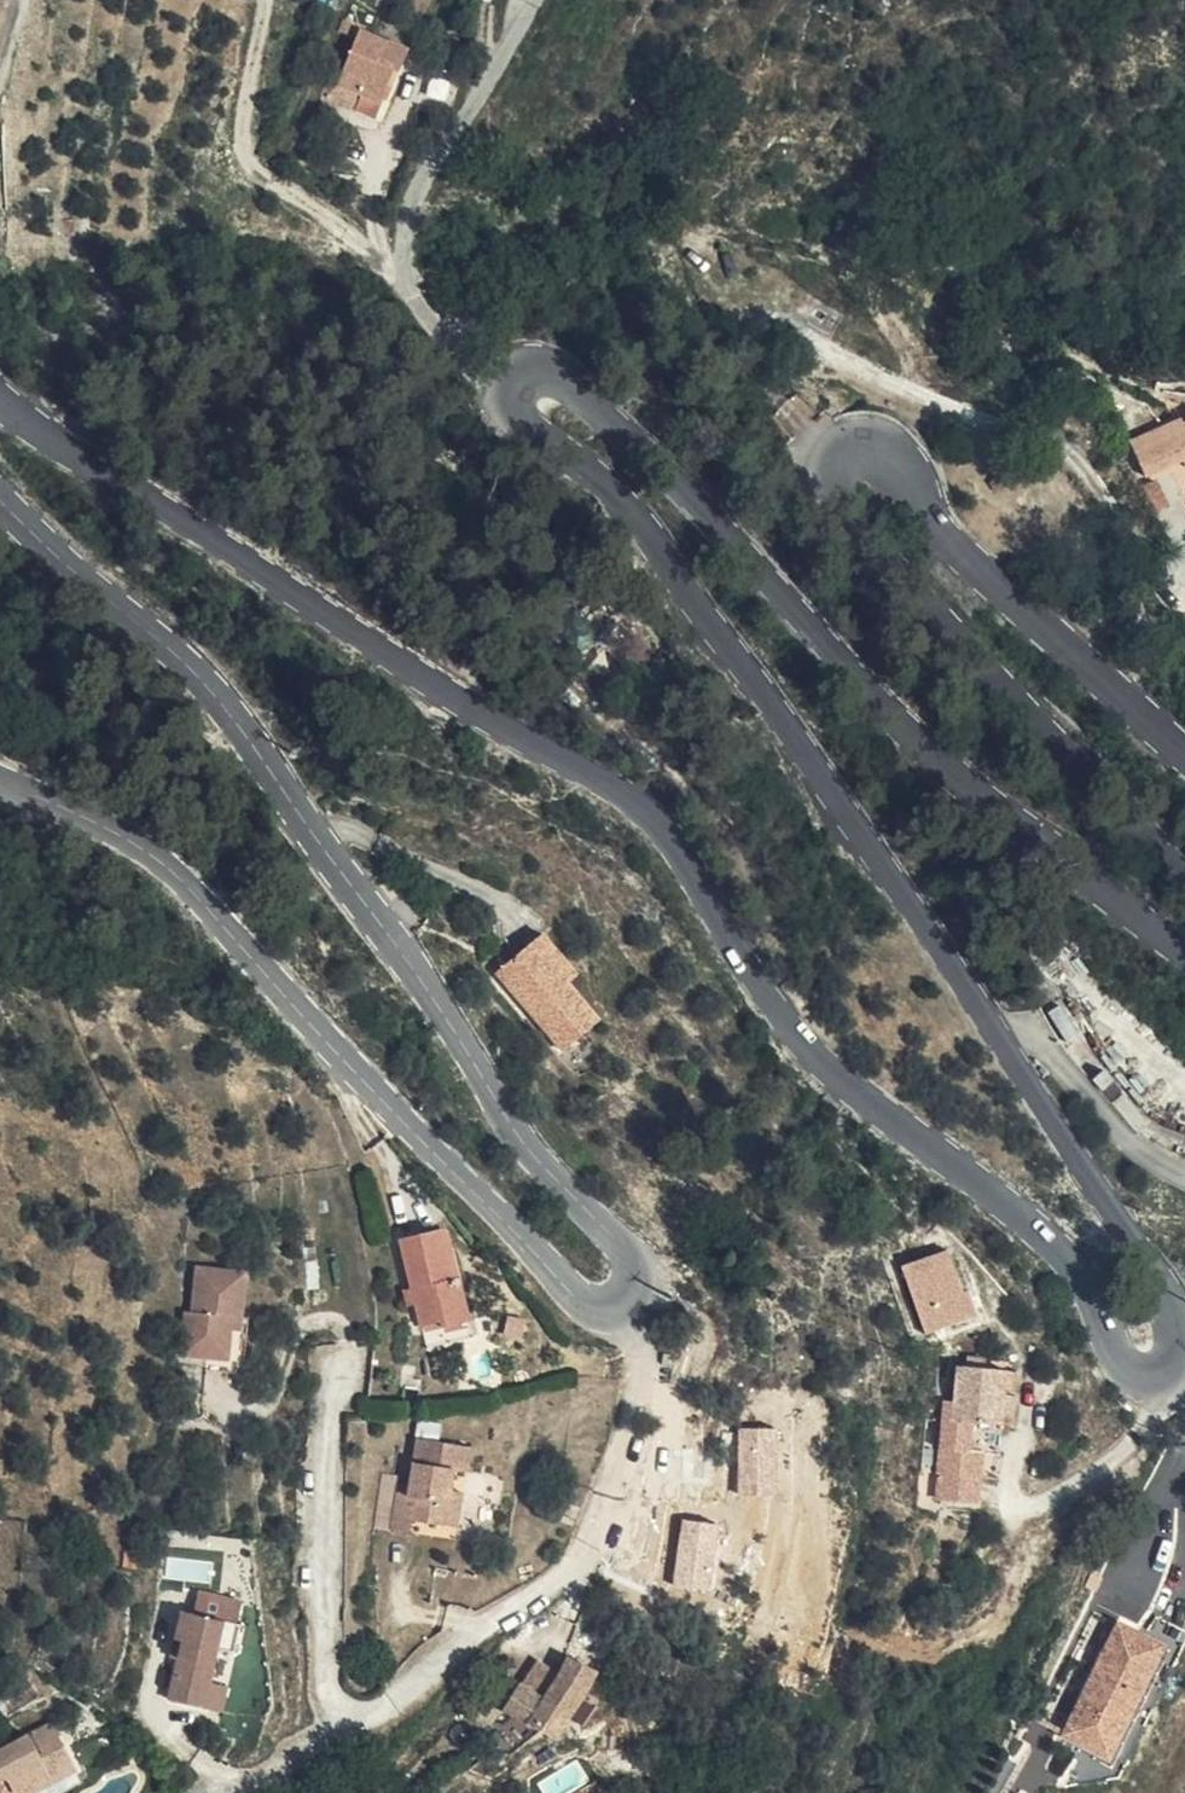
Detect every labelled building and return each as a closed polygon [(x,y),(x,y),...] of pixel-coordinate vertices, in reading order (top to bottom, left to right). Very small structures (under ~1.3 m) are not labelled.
[(404,54),(348,31),(342,47),(355,52),(342,83),(363,91),(355,112),(376,120),(404,54)] [(460,74),(429,65),(418,104),(449,111),(460,74)] [(1183,422),(1180,417),(1129,438),(1146,476),(1183,460),(1184,464),(1184,421),(1183,422)] [(577,976),(541,934),(496,972),(564,1051),(598,1021),(567,984),(577,976)] [(435,1221),(425,1222),(437,1280),(448,1278),(435,1221)] [(437,1280),(425,1222),(384,1232),(406,1323),(431,1316),(434,1328),(457,1322),(448,1278),(437,1280)] [(944,1251),(901,1266),(925,1337),(975,1320),(966,1292),(958,1295),(944,1251)] [(173,1347),(204,1352),(224,1353),(230,1310),(241,1311),(245,1265),(193,1258),(188,1304),(178,1301),(173,1347)] [(224,1353),(204,1352),(203,1367),(239,1372),(247,1312),(241,1311),(230,1310),(224,1353)] [(431,1316),(406,1323),(412,1348),(460,1338),(457,1322),(434,1328),(431,1316)] [(967,1368),(985,1369),(985,1360),(967,1360),(967,1368)] [(1004,1370),(985,1369),(967,1368),(959,1368),(954,1422),(1000,1425),(1004,1370)] [(1017,1371),(1004,1370),(1000,1425),(1013,1426),(1017,1371)] [(741,1430),(740,1494),(776,1494),(776,1431),(741,1430)] [(434,1506),(435,1491),(436,1473),(455,1474),(455,1447),(404,1444),(401,1488),(386,1487),(382,1529),(400,1533),(401,1524),(439,1528),(441,1507),(434,1506)] [(453,1493),(435,1491),(434,1506),(441,1507),(439,1528),(451,1528),(453,1493)] [(683,1522),(673,1586),(711,1591),(720,1527),(683,1522)] [(188,1586),(175,1638),(186,1641),(181,1660),(172,1698),(200,1705),(206,1682),(215,1647),(237,1652),(244,1621),(228,1617),(233,1597),(188,1586)] [(1095,1669),(1090,1681),(1062,1736),(1110,1759),(1112,1756),(1127,1763),(1143,1731),(1136,1728),(1144,1710),(1140,1709),(1149,1690),(1146,1688),(1165,1648),(1118,1624),(1095,1669)] [(186,1641),(175,1638),(170,1657),(181,1660),(186,1641)] [(550,1744),(592,1673),(563,1655),(557,1669),(528,1655),(495,1716),(550,1744)] [(1078,1676),(1090,1681),(1095,1669),(1084,1663),(1078,1676)] [(222,1687),(206,1682),(200,1705),(216,1709),(222,1687)] [(73,1767),(49,1723),(0,1749),(0,1792),(25,1792),(73,1767)] [(73,1767),(25,1792),(47,1792),(78,1777),(73,1767)]
